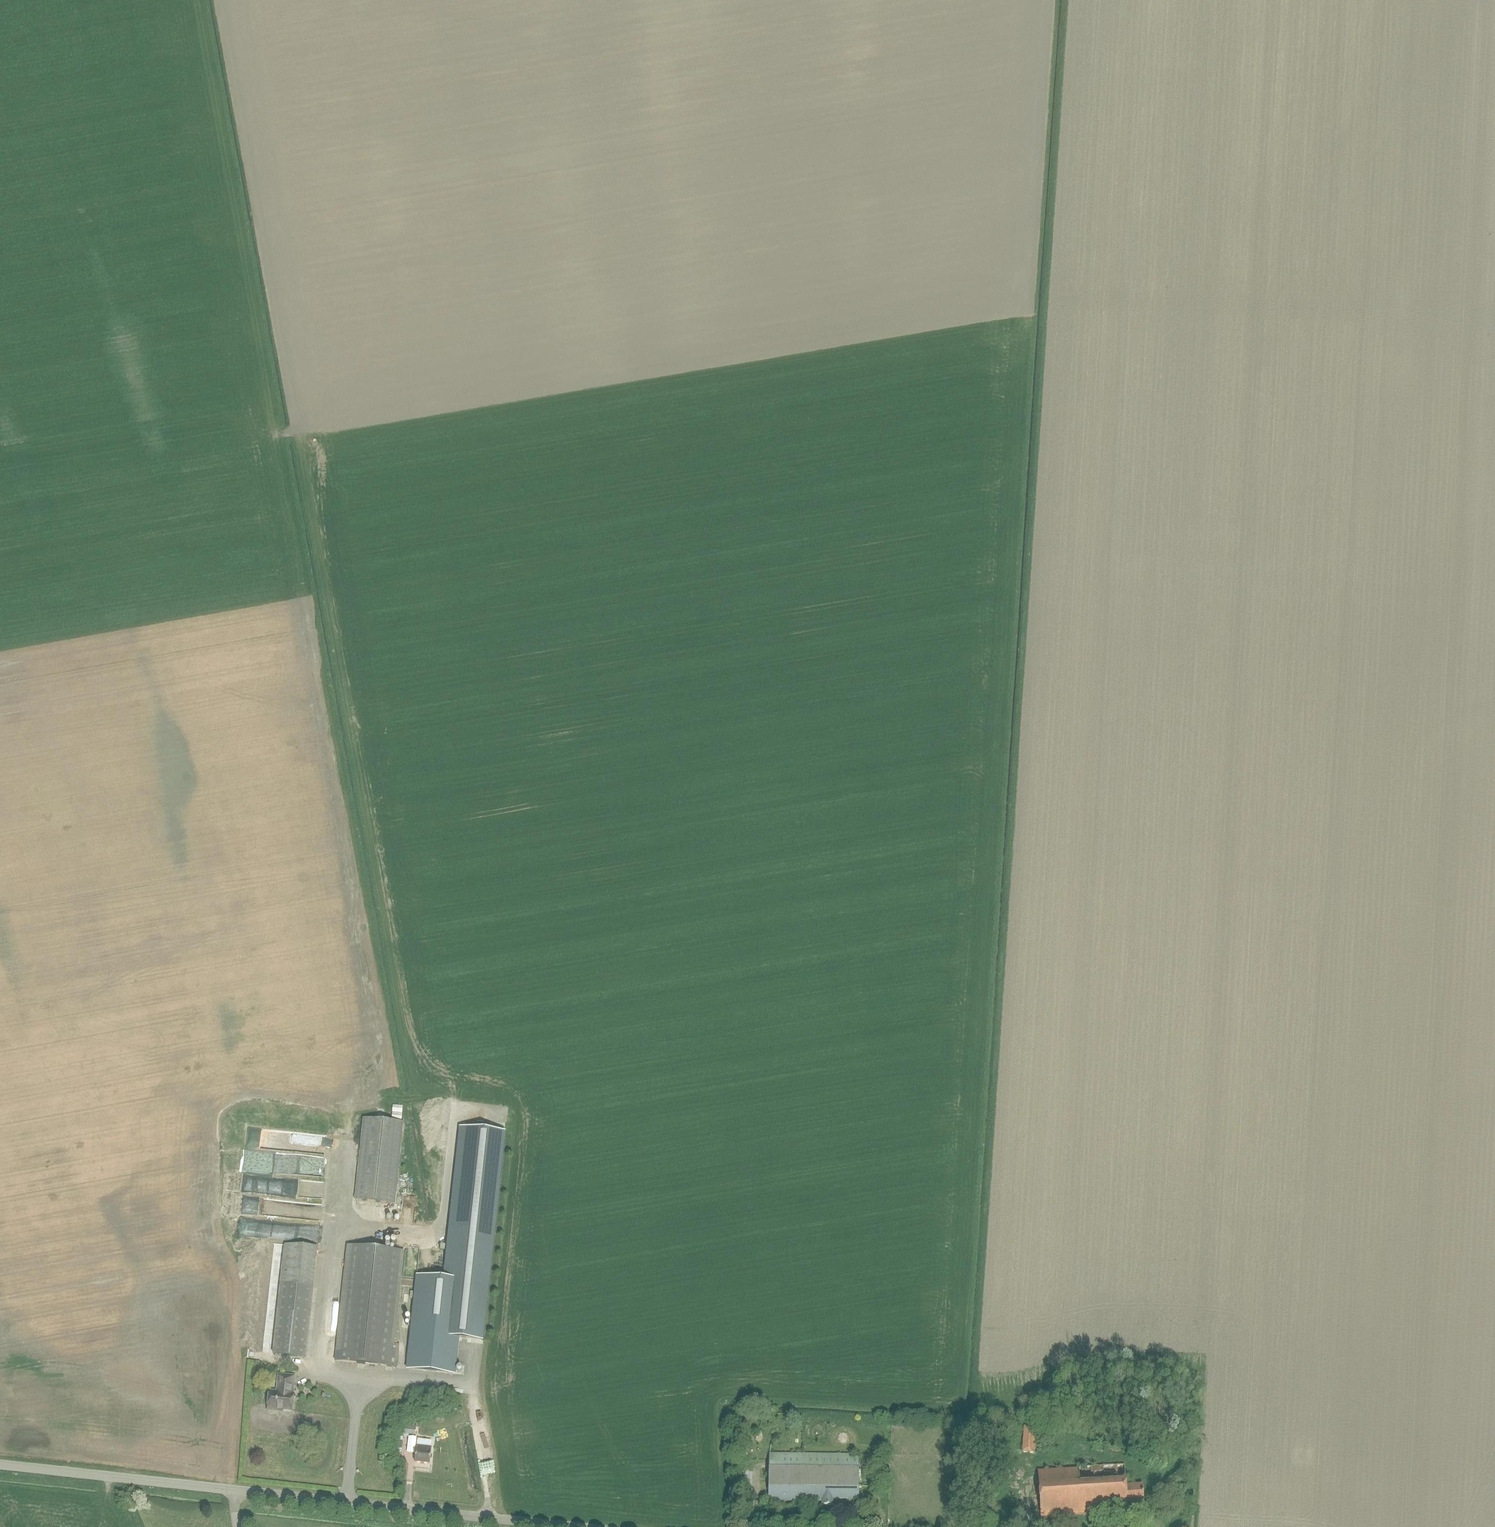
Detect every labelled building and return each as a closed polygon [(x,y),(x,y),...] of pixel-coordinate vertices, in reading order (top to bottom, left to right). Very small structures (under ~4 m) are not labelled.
[(393,1204),(402,1123),(364,1119),(355,1200),(393,1204)] [(444,1279),(417,1276),(407,1368),(454,1373),(458,1337),(481,1340),(503,1133),(459,1128),(444,1279)] [(292,1150),(324,1155),(327,1137),(295,1132),(292,1150)] [(305,1358),(317,1248),(285,1244),(273,1354),(305,1358)] [(395,1367),(397,1345),(393,1344),(402,1252),(347,1246),(335,1361),(395,1367)] [(481,1366),(490,1366),(491,1351),(481,1351),(481,1366)] [(276,1409),(291,1411),(293,1394),(291,1394),(293,1376),(278,1375),(276,1392),(269,1391),(268,1400),(267,1401),(266,1406),(267,1407),(267,1410),(276,1411),(276,1409)] [(404,1425),(403,1434),(415,1435),(416,1426),(404,1425)] [(1036,1454),(1038,1428),(1024,1426),(1022,1452),(1036,1454)] [(431,1464),(433,1447),(418,1446),(416,1462),(431,1464)] [(768,1453),(768,1492),(768,1501),(821,1501),(821,1505),(832,1505),(832,1499),(858,1499),(858,1453),(768,1453)] [(1038,1471),(1039,1492),(1041,1517),(1117,1513),(1117,1509),(1127,1509),(1127,1505),(1144,1504),(1143,1486),(1126,1487),(1124,1466),(1038,1471)]
